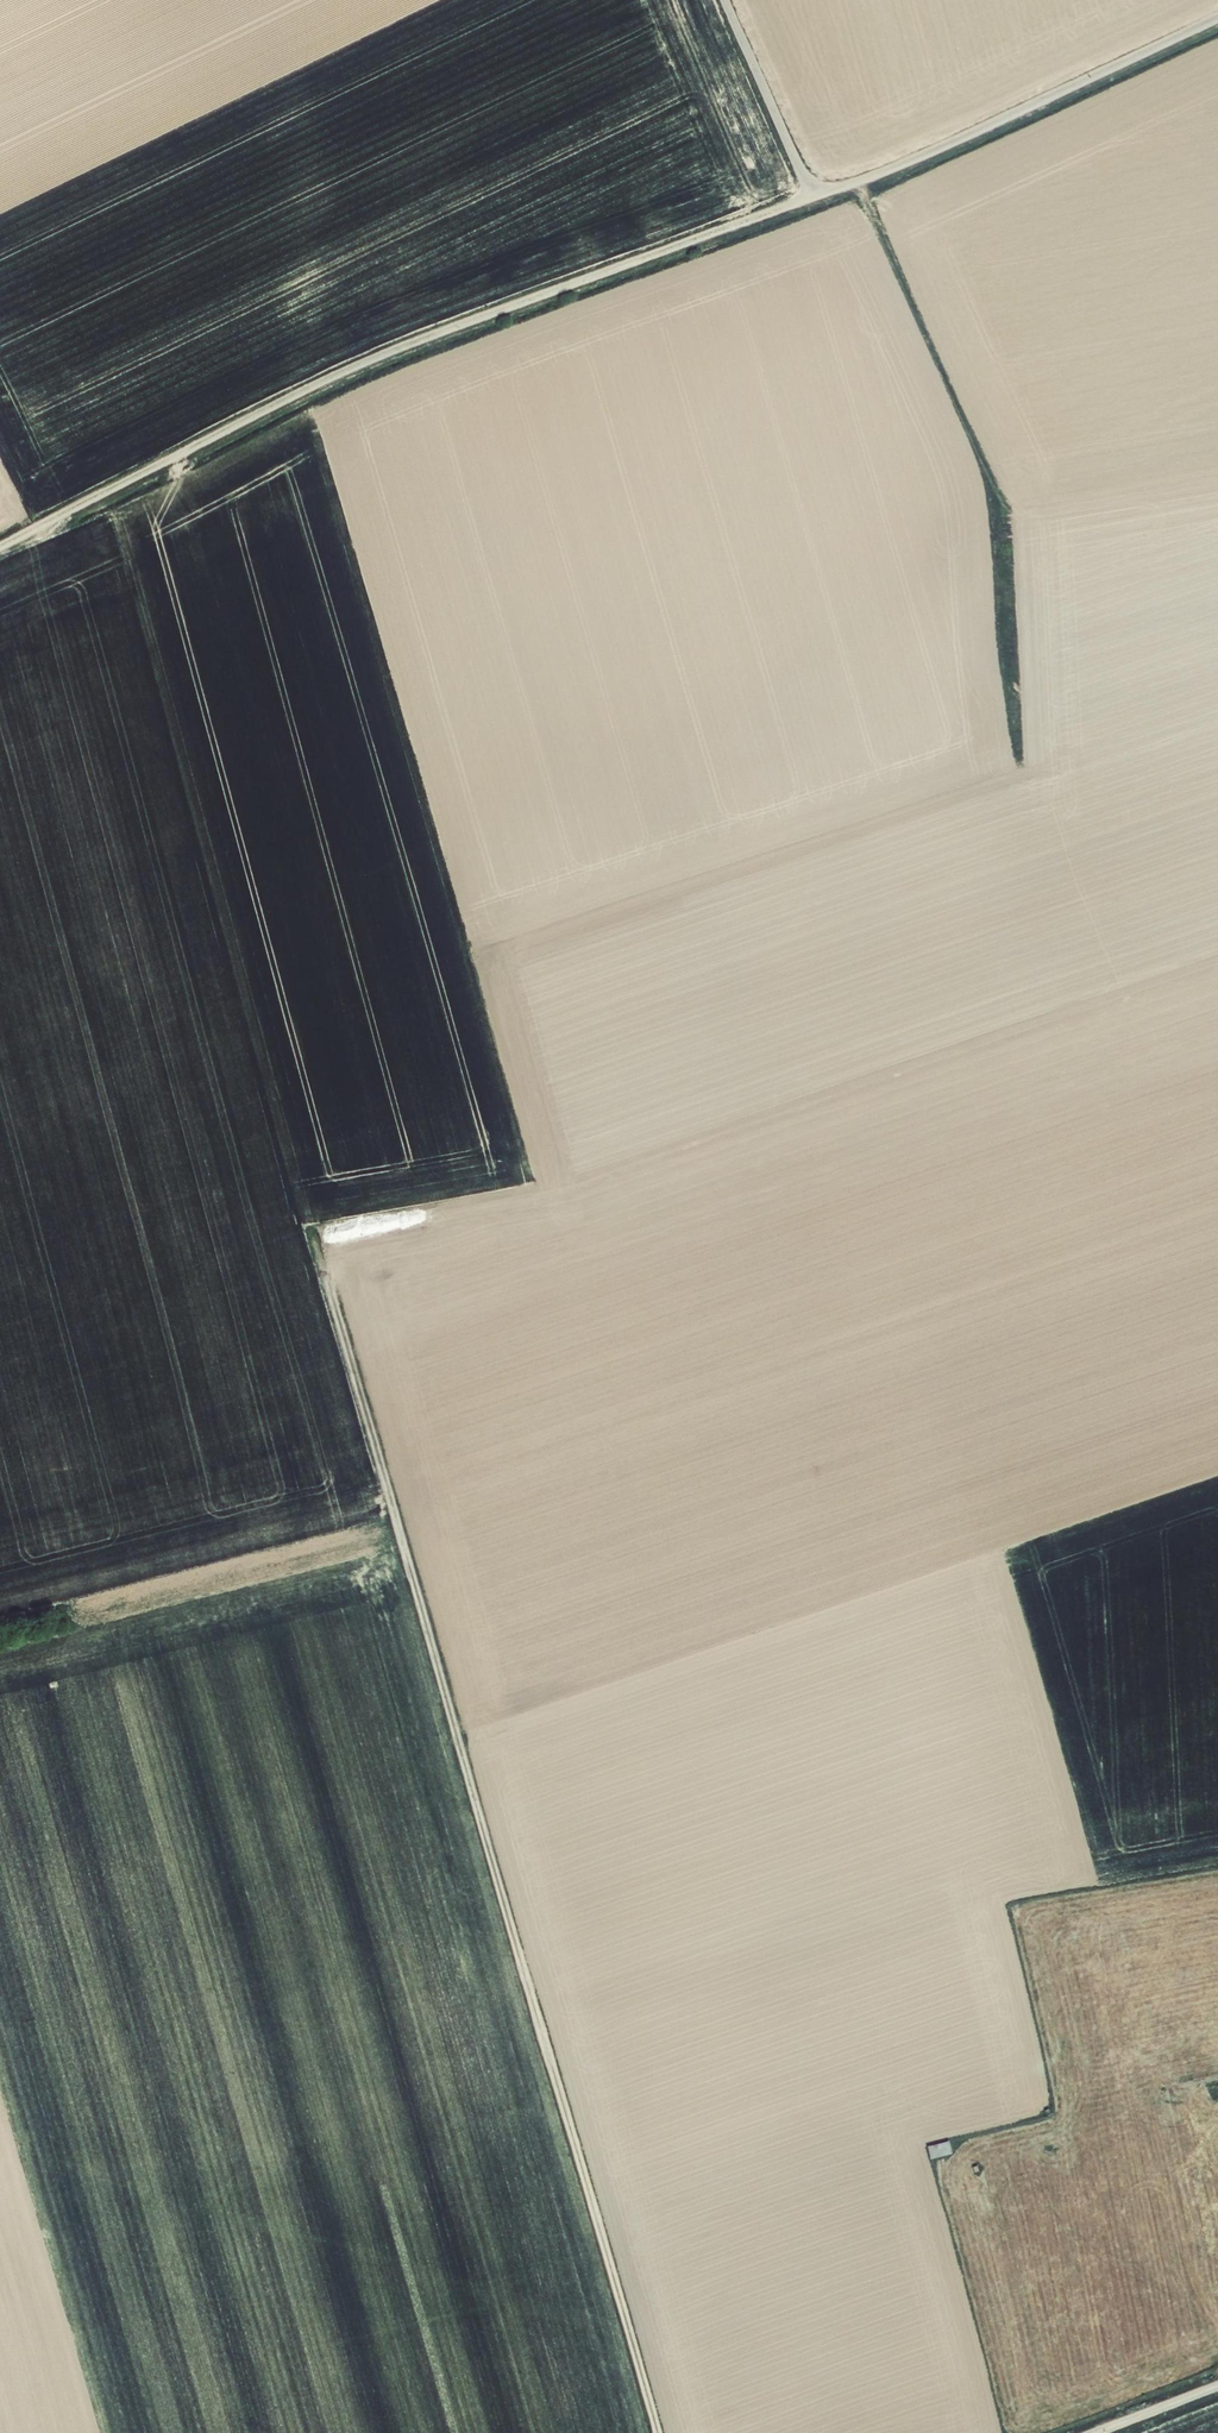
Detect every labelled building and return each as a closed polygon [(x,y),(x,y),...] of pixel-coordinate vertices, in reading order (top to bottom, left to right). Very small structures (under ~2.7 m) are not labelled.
[(929,2145),(932,2158),(953,2152),(950,2139),(929,2145)]
